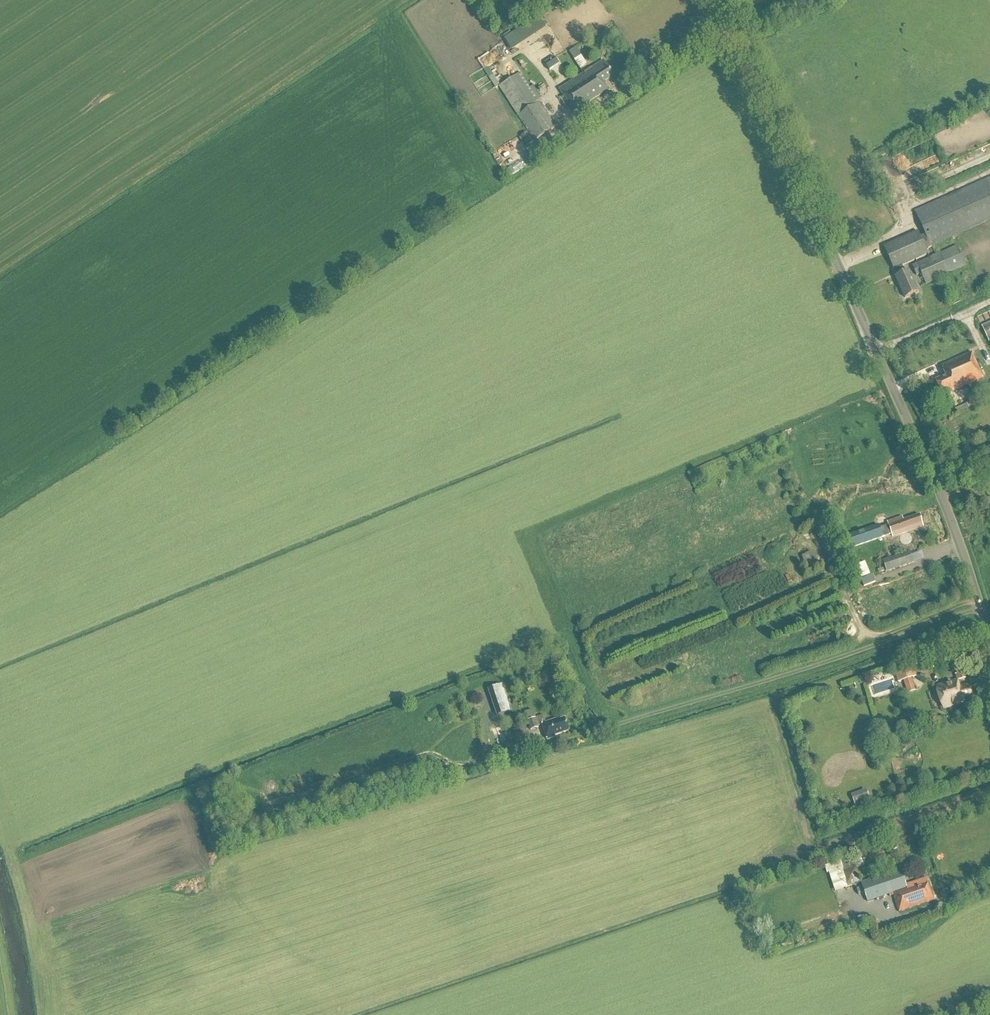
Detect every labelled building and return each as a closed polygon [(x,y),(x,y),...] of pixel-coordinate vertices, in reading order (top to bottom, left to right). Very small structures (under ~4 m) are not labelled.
[(539,17),(512,35),(519,45),(545,28),(539,17)] [(576,48),(570,52),(575,60),(581,56),(576,48)] [(549,71),(559,65),(556,60),(546,67),(549,71)] [(613,77),(604,62),(560,90),(574,112),(608,90),(603,83),(613,77)] [(520,74),(499,87),(535,142),(556,129),(520,74)] [(527,133),(521,137),(528,147),(534,143),(527,133)] [(535,151),(526,156),(530,163),(539,158),(535,151)] [(989,221),(989,178),(915,212),(925,235),(920,238),(917,232),(884,247),(894,270),(896,269),(899,276),(895,278),(905,299),(919,292),(909,272),(905,274),(902,266),(927,255),(925,250),(932,247),(989,221)] [(965,266),(957,247),(936,256),(929,259),(912,267),(916,276),(921,274),(926,285),(939,279),(949,275),(949,274),(965,266)] [(982,327),(988,342),(989,341),(989,324),(982,327)] [(945,376),(935,381),(942,396),(952,391),(953,392),(983,379),(971,354),(941,367),(945,376)] [(971,394),(966,397),(969,403),(971,408),(976,406),(971,394)] [(923,527),(919,515),(903,521),(902,518),(888,523),(889,526),(879,530),(877,526),(850,536),(854,548),(882,539),(882,538),(892,535),(893,537),(923,527)] [(887,572),(913,564),(910,553),(883,562),(887,572)] [(808,571),(817,567),(814,561),(805,565),(808,571)] [(876,583),(874,577),(861,582),(864,588),(876,583)] [(893,668),(898,684),(903,683),(907,695),(915,693),(911,680),(916,678),(913,668),(924,665),(922,659),(893,668)] [(957,682),(965,679),(963,673),(955,676),(956,681),(957,682)] [(973,695),(970,688),(968,688),(967,686),(959,689),(957,682),(956,681),(937,687),(944,710),(965,703),(963,698),(973,695)] [(503,686),(489,690),(498,717),(512,712),(503,686)] [(535,719),(532,711),(524,714),(531,732),(538,729),(537,726),(542,725),(547,740),(555,737),(555,736),(568,732),(564,719),(558,721),(558,720),(546,723),(543,716),(535,719)] [(511,732),(520,729),(516,719),(507,722),(511,732)] [(501,726),(496,728),(501,744),(507,743),(501,726)] [(528,745),(533,744),(528,729),(520,732),(522,737),(525,736),(528,745)] [(856,870),(893,857),(889,847),(861,857),(860,855),(851,858),(851,860),(840,864),(840,863),(824,868),(826,875),(828,875),(835,894),(848,889),(846,886),(860,881),(856,870)] [(868,902),(893,894),(899,913),(933,901),(926,879),(906,886),(901,870),(862,883),(868,902)]
